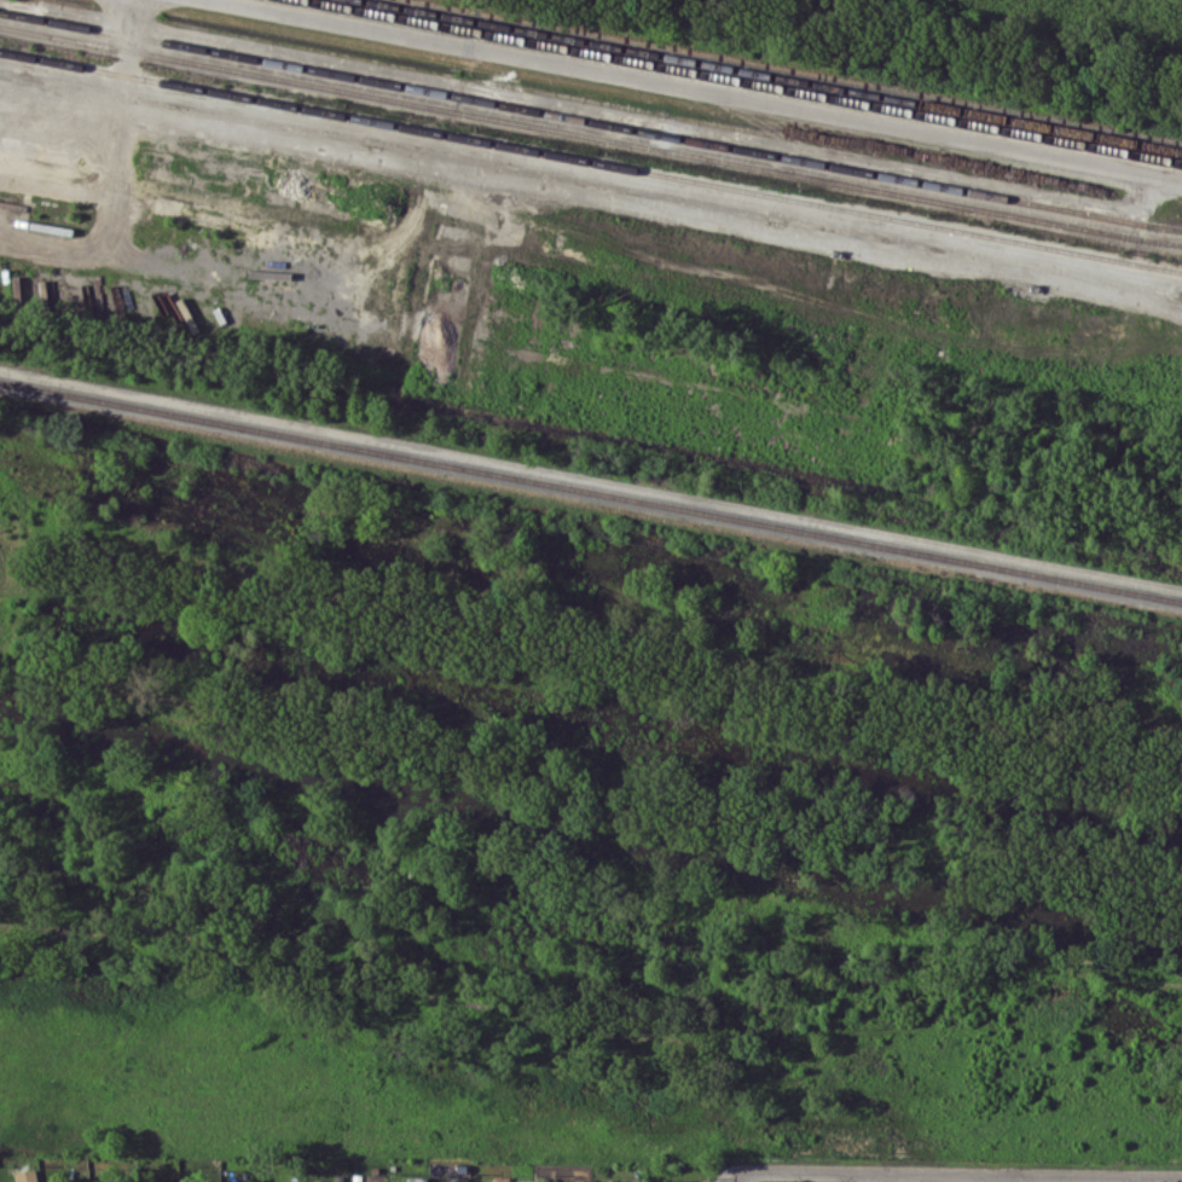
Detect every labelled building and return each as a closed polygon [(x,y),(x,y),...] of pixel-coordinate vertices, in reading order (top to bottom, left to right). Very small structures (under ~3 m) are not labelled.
[(15,1181),(37,1181),(35,1168),(14,1171),(15,1181)] [(384,1173),(365,1174),(366,1181),(384,1181),(384,1173)]
